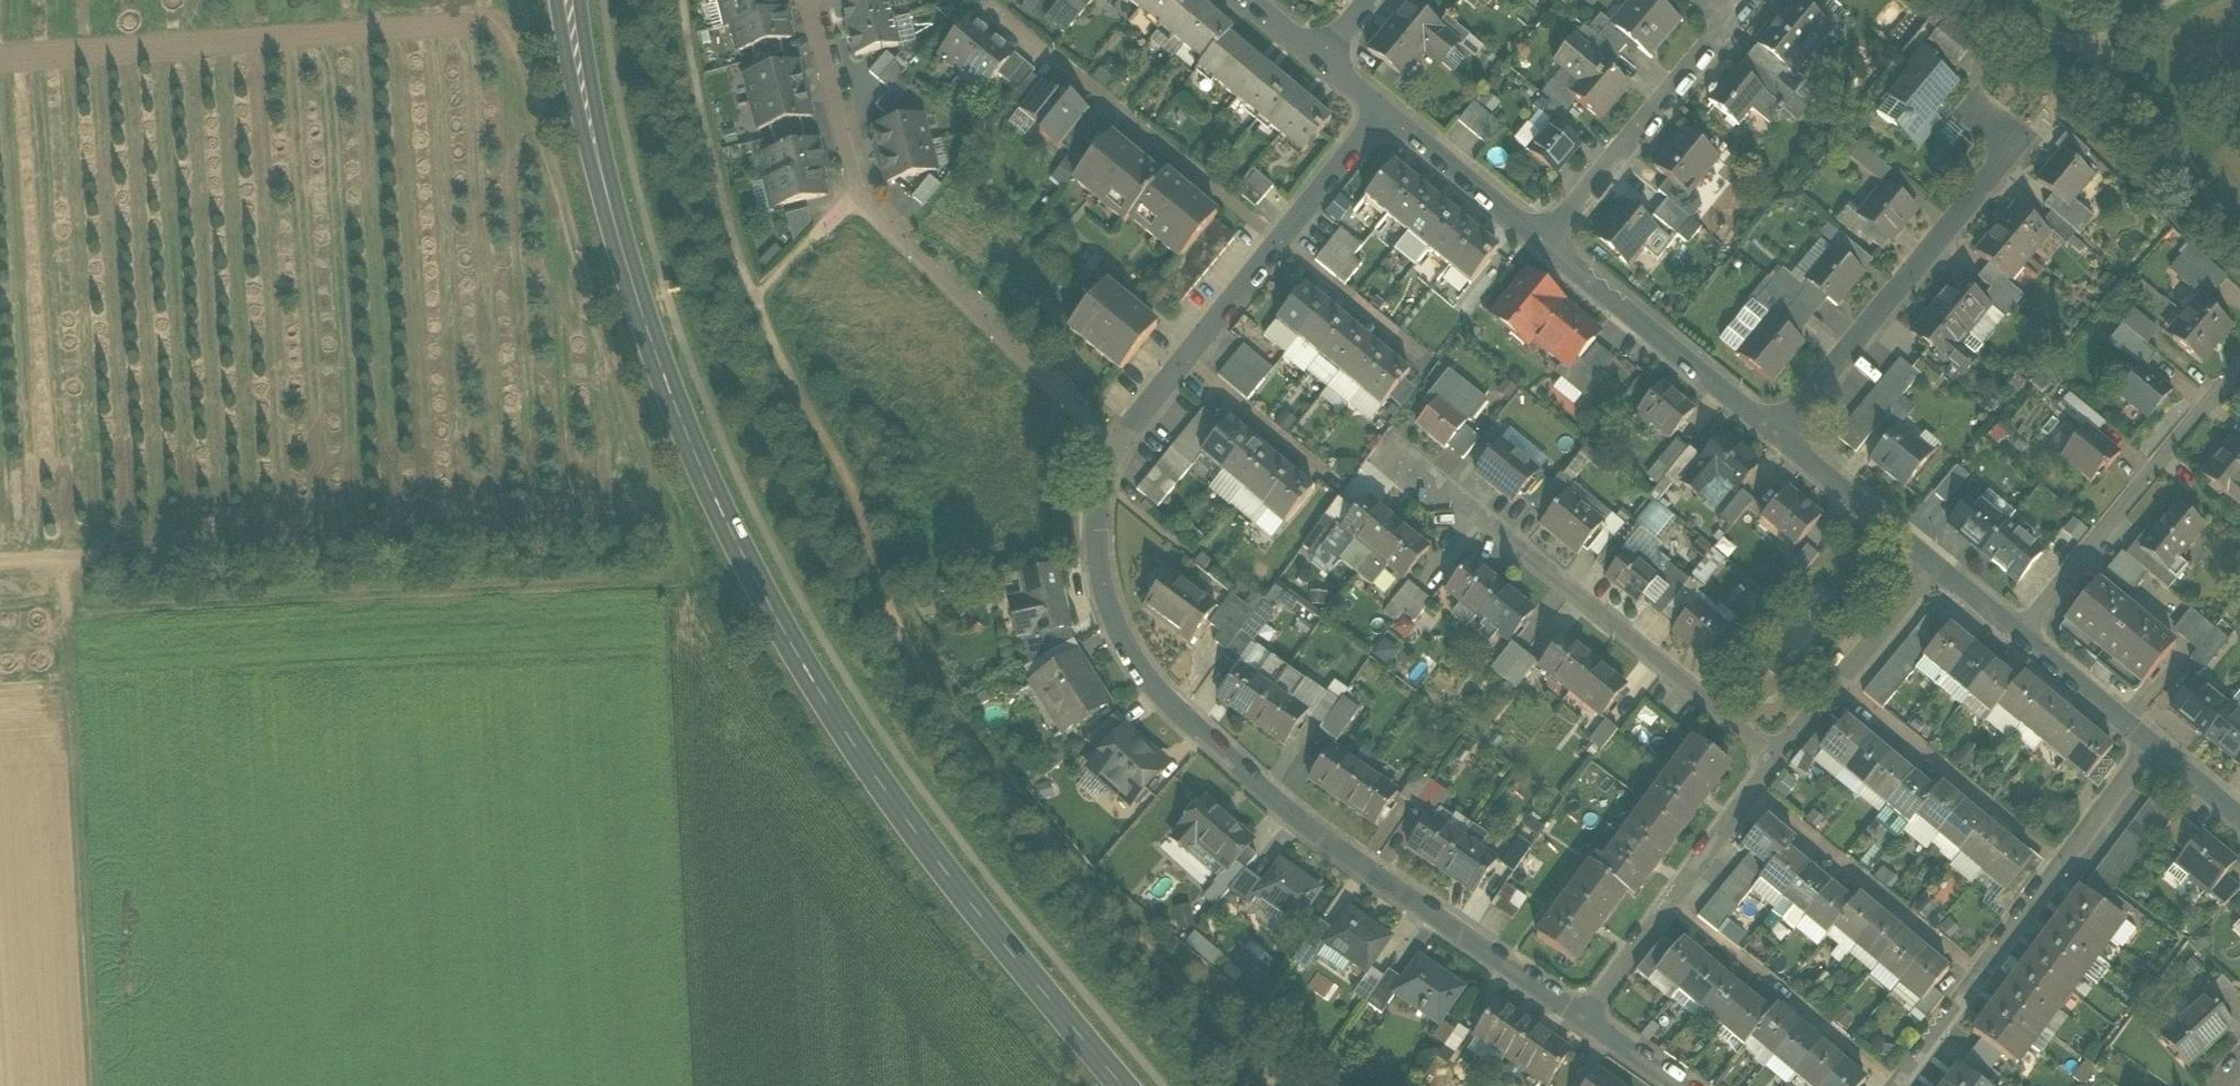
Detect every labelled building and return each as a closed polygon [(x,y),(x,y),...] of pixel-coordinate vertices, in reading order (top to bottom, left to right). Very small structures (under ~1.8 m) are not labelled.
[(732,26),(780,14),(776,0),(723,0),(720,1),(726,27),(732,26)] [(849,31),(892,20),(887,0),(864,0),(843,5),(849,31)] [(1021,7),(1033,14),(1041,0),(1025,0),(1021,7)] [(1087,9),(1077,0),(1060,0),(1058,2),(1061,5),(1078,19),(1087,9)] [(1094,0),(1077,0),(1087,9),(1094,0)] [(1140,11),(1150,0),(1126,0),(1140,11)] [(1140,11),(1162,29),(1186,0),(1150,0),(1140,11)] [(1195,0),(1186,0),(1162,29),(1183,47),(1211,13),(1195,0)] [(1463,1),(1476,11),(1487,6),(1492,0),(1464,0),(1463,1)] [(1647,56),(1679,18),(1661,4),(1657,0),(1635,0),(1613,25),(1610,22),(1610,23),(1609,24),(1630,41),(1647,56)] [(1635,0),(1629,0),(1610,22),(1613,25),(1635,0)] [(1793,73),(1794,72),(1829,30),(1794,0),(1793,0),(1757,43),(1758,44),(1780,62),(1793,73)] [(1409,3),(1394,21),(1429,50),(1428,52),(1426,50),(1425,53),(1440,65),(1453,50),(1457,45),(1458,44),(1438,27),(1409,3)] [(1051,17),(1069,31),(1078,19),(1061,5),(1051,17)] [(1928,41),(1957,65),(1974,45),(1937,11),(1926,23),(1936,32),(1928,41)] [(785,12),(780,14),(732,26),(739,52),(752,48),(780,41),(792,38),(785,12)] [(1232,31),(1211,13),(1183,47),(1205,64),(1228,36),(1232,31)] [(1601,15),(1588,30),(1618,55),(1630,41),(1609,24),(1610,23),(1601,15)] [(1457,45),(1461,48),(1470,36),(1446,17),(1438,27),(1458,44),(1457,45)] [(939,57),(961,75),(993,37),(971,18),(939,57)] [(1683,21),(1679,18),(1647,56),(1651,59),(1683,21)] [(899,46),(892,20),(849,31),(856,57),(899,46)] [(1418,61),(1425,53),(1426,50),(1428,52),(1429,50),(1394,21),(1393,20),(1391,21),(1393,23),(1371,50),(1369,49),(1368,50),(1384,63),(1405,80),(1406,79),(1404,78),(1401,75),(1414,58),(1418,61)] [(1608,68),(1618,55),(1588,30),(1584,27),(1574,38),(1599,59),(1598,60),(1608,68)] [(1266,67),(1228,36),(1205,64),(1200,69),(1238,100),(1266,67)] [(1484,48),(1470,36),(1461,48),(1475,59),(1484,48)] [(1015,55),(993,37),(961,75),(983,93),(998,75),(1015,55)] [(1575,100),(1600,120),(1629,86),(1608,68),(1598,60),(1599,59),(1574,38),(1554,63),(1564,71),(1555,82),(1555,81),(1554,82),(1575,100)] [(752,48),(755,61),(784,54),(780,41),(752,48)] [(1747,58),(1769,76),(1794,97),(1805,84),(1807,82),(1794,72),(1793,73),(1780,62),(1758,44),(1747,58)] [(1888,99),(1889,99),(1877,113),(1892,126),(1892,127),(1917,148),(1933,130),(1929,127),(1935,119),(1939,122),(1941,120),(1938,118),(1947,106),(1942,102),(1958,83),(1934,63),(1937,59),(1925,48),(1909,68),(1912,71),(1914,72),(1906,81),(1905,79),(1888,99)] [(1465,60),(1453,50),(1440,65),(1452,76),(1465,60)] [(870,73),(880,82),(897,61),(887,53),(870,73)] [(787,67),(784,54),(755,61),(753,62),(756,75),(787,67)] [(998,75),(1008,84),(1025,63),(1015,55),(998,75)] [(1404,78),(1418,61),(1414,58),(1401,75),(1404,78)] [(880,82),(890,90),(893,87),(907,70),(897,61),(880,82)] [(1008,84),(1018,92),(1032,76),(1035,72),(1025,63),(1008,84)] [(1376,74),(1396,91),(1405,80),(1384,63),(1376,74)] [(745,78),(752,104),(805,91),(798,65),(787,67),(756,75),(745,78)] [(1287,85),(1266,67),(1238,100),(1260,118),(1287,85)] [(1709,101),(1739,127),(1752,111),(1765,95),(1766,94),(1759,88),(1736,69),(1709,101)] [(1042,84),(1032,76),(1018,92),(1010,103),(1021,111),(1030,100),(1033,96),(1042,85),(1042,84)] [(1783,110),(1794,97),(1769,76),(1759,88),(1766,94),(1765,95),(1783,110)] [(1542,96),(1542,97),(1563,114),(1575,100),(1554,82),(1542,96)] [(1040,137),(1058,151),(1060,150),(1059,149),(1061,147),(1085,116),(1086,116),(1088,114),(1090,112),(1071,97),(1065,105),(1057,98),(1059,96),(1043,83),(1042,84),(1042,85),(1033,96),(1030,100),(1021,111),(1020,113),(1035,125),(1037,123),(1046,129),(1040,137)] [(1794,97),(1808,108),(1818,95),(1805,84),(1794,97)] [(1309,102),(1287,85),(1260,118),(1281,136),(1309,102)] [(875,107),(885,115),(902,96),(893,87),(890,90),(878,104),(875,107)] [(812,117),(805,91),(752,104),(758,130),(769,127),(800,120),(812,117)] [(1488,94),(1480,104),(1493,114),(1501,104),(1488,94)] [(1783,110),(1765,95),(1752,111),(1770,126),(1783,110)] [(1832,107),(1818,95),(1808,108),(1822,120),(1832,107)] [(1555,124),(1563,114),(1542,97),(1533,108),(1538,112),(1552,124),(1553,123),(1555,124)] [(1808,108),(1794,97),(1783,110),(1797,122),(1808,108)] [(1331,121),(1309,102),(1281,136),(1304,154),(1331,121)] [(1457,121),(1487,145),(1502,126),(1473,102),(1457,121)] [(1538,112),(1527,125),(1541,137),(1552,124),(1538,112)] [(1061,147),(1072,155),(1072,156),(1080,148),(1098,126),(1086,116),(1085,116),(1061,147)] [(874,129),(881,156),(929,144),(922,117),(874,129)] [(773,140),(775,140),(804,133),(800,120),(769,127),(773,140)] [(1937,140),(1949,151),(1961,137),(1965,133),(1952,122),(1937,140)] [(1528,152),(1555,175),(1580,145),(1555,124),(1553,123),(1552,124),(1541,137),(1543,139),(1531,152),(1529,151),(1528,152)] [(1514,140),(1528,152),(1529,151),(1531,152),(1543,139),(1541,137),(1527,125),(1514,140)] [(1668,180),(1688,197),(1689,196),(1719,159),(1685,130),(1653,168),(1668,180)] [(2063,151),(2079,165),(2090,152),(2068,132),(2056,147),(2062,152),(2063,151)] [(807,146),(804,133),(775,140),(778,153),(807,146)] [(1938,165),(1951,175),(1974,147),(1961,137),(1949,151),(1938,165)] [(1179,260),(1180,261),(1214,220),(1217,217),(1165,174),(1161,179),(1110,138),(1093,159),(1074,182),(1125,224),(1130,219),(1179,260)] [(1857,164),(1867,152),(1851,138),(1845,146),(1851,151),(1846,155),(1857,164)] [(765,156),(771,182),(819,170),(819,171),(825,170),(818,143),(807,146),(778,153),(765,156)] [(936,171),(929,144),(881,156),(888,183),(936,171)] [(1093,159),(1080,148),(1072,156),(1072,155),(1060,170),(1074,182),(1093,159)] [(2067,207),(2068,206),(2075,198),(2093,176),(2079,165),(2063,151),(2062,152),(2037,182),(2053,196),(2067,207)] [(1857,164),(1881,184),(1891,172),(1867,152),(1857,164)] [(1366,199),(1387,216),(1415,182),(1394,165),(1366,199)] [(826,197),(819,171),(819,170),(771,182),(766,183),(773,210),(826,197)] [(1233,195),(1251,210),(1262,196),(1271,186),(1252,171),(1244,181),(1233,195)] [(912,199),(923,207),(940,186),(930,177),(912,199)] [(1658,192),(1667,200),(1691,220),(1702,207),(1689,196),(1688,197),(1668,180),(1658,192)] [(1435,199),(1415,182),(1387,216),(1408,233),(1435,199)] [(1861,234),(1882,251),(1916,210),(1886,185),(1861,215),(1871,222),(1868,226),(1861,234)] [(1336,221),(1350,206),(1338,195),(1324,211),(1336,221)] [(2053,214),(2067,225),(2077,214),(2068,206),(2067,207),(2053,196),(2045,206),(2053,214)] [(2095,215),(2075,198),(2068,206),(2077,214),(2067,225),(2076,232),(2078,234),(2095,215)] [(1456,216),(1435,199),(1408,233),(1428,250),(1456,216)] [(1691,220),(1667,200),(1654,217),(1678,237),(1691,220)] [(1595,237),(1625,263),(1639,246),(1641,247),(1655,230),(1647,223),(1623,203),(1595,237)] [(2017,206),(1997,230),(2029,257),(2037,246),(2034,243),(2044,232),(2047,234),(2049,233),(2042,227),(2017,206)] [(1836,219),(1858,238),(1861,234),(1868,226),(1858,218),(1846,208),(1836,219)] [(789,217),(796,243),(814,225),(810,212),(789,217)] [(2050,232),(2066,245),(2076,232),(2067,225),(2053,214),(2042,227),(2049,233),(2050,232)] [(1871,222),(1861,215),(1858,218),(1868,226),(1871,222)] [(1477,233),(1456,216),(1428,250),(1449,267),(1477,233)] [(1655,230),(1665,238),(1672,244),(1678,237),(1654,217),(1647,223),(1655,230)] [(1154,291),(1177,310),(1236,238),(1214,220),(1180,261),(1179,260),(1154,291)] [(1701,228),(1691,220),(1678,237),(1688,245),(1701,228)] [(1836,249),(1844,238),(1827,224),(1819,234),(1836,249)] [(1341,230),(1332,241),(1353,257),(1361,247),(1341,230)] [(1672,244),(1655,230),(1641,247),(1657,261),(1672,244)] [(2008,281),(2029,257),(1997,230),(1977,255),(1989,265),(2008,281)] [(1498,250),(1477,233),(1449,267),(1470,284),(1498,250)] [(1835,250),(1863,273),(1872,261),(1844,238),(1836,249),(1835,250)] [(1345,267),(1353,257),(1332,241),(1324,250),(1345,267)] [(1820,241),(1791,276),(1807,290),(1810,286),(1808,284),(1826,262),(1827,260),(1832,251),(1820,241)] [(2192,246),(2183,257),(2208,279),(2217,269),(2192,246)] [(1824,297),(1836,307),(1863,274),(1863,273),(1835,250),(1833,249),(1833,250),(1832,251),(1827,260),(1826,262),(1808,284),(1810,286),(1824,297)] [(1336,278),(1345,267),(1324,250),(1316,261),(1336,278)] [(1336,278),(1345,285),(1361,265),(1353,257),(1345,267),(1336,278)] [(2196,293),(2208,279),(2183,257),(2171,270),(2196,293)] [(1978,278),(1991,289),(2013,308),(2023,296),(2007,282),(2008,281),(1989,265),(1978,278)] [(1783,270),(1773,282),(1811,313),(1824,297),(1810,286),(1807,290),(1791,276),(1783,270)] [(1517,325),(1568,366),(1587,343),(1588,344),(1597,333),(1560,302),(1558,305),(1524,277),(1493,315),(1512,331),(1517,325)] [(1943,295),(1935,306),(1969,334),(1990,308),(1991,307),(1982,299),(1957,279),(1956,280),(1943,295)] [(1798,328),(1811,313),(1773,282),(1754,304),(1770,317),(1771,316),(1778,322),(1783,316),(1798,328)] [(1069,330),(1121,372),(1157,327),(1105,285),(1069,330)] [(1277,321),(1298,339),(1326,305),(1305,287),(1277,321)] [(2004,318),(2013,308),(1991,289),(1982,299),(1991,307),(1990,308),(2004,318)] [(2199,298),(2187,312),(2193,317),(2204,303),(2199,298)] [(2173,341),(2200,364),(2232,326),(2204,303),(2193,317),(2187,312),(2178,323),(2184,328),(2173,341)] [(1770,317),(1754,304),(1721,343),(1737,356),(1770,317)] [(1298,339),(1319,356),(1347,322),(1326,305),(1298,339)] [(1930,348),(1946,362),(1955,350),(1969,334),(1935,306),(1912,333),(1930,348)] [(2134,311),(2122,325),(2145,344),(2157,330),(2134,311)] [(1805,344),(1795,336),(1778,322),(1771,316),(1770,317),(1737,356),(1771,383),(1790,361),(1790,362),(1805,344)] [(1783,316),(1778,322),(1795,336),(1797,329),(1798,328),(1783,316)] [(1267,334),(1288,351),(1298,339),(1277,321),(1267,334)] [(1319,356),(1340,373),(1368,339),(1347,322),(1319,356)] [(2167,337),(2173,341),(2184,328),(2178,323),(2167,337)] [(2157,354),(2145,344),(2122,325),(2109,341),(2124,353),(2128,348),(2148,364),(2157,354)] [(1969,334),(1955,350),(1962,356),(1964,353),(1972,359),(1983,346),(1969,334)] [(1319,356),(1298,339),(1288,351),(1309,368),(1319,356)] [(1340,373),(1360,390),(1388,356),(1368,339),(1340,373)] [(1561,374),(1584,393),(1610,362),(1588,344),(1587,343),(1568,366),(1561,374)] [(1235,356),(1227,366),(1218,376),(1239,393),(1248,383),(1255,373),(1264,362),(1244,345),(1235,356)] [(1930,348),(1912,370),(1920,376),(1935,389),(1936,389),(1944,378),(1948,374),(1953,367),(1946,362),(1930,348)] [(2144,370),(2148,364),(2128,348),(2124,353),(2140,367),(2144,370)] [(1973,360),(1972,359),(1964,353),(1962,356),(1955,350),(1946,362),(1953,367),(1962,374),(1973,360)] [(1340,373),(1319,356),(1309,368),(1329,385),(1340,373)] [(1409,373),(1388,356),(1360,390),(1381,407),(1389,398),(1409,373)] [(1901,360),(1893,370),(1912,386),(1920,376),(1912,370),(1901,360)] [(2118,394),(2149,419),(2172,392),(2144,370),(2140,367),(2118,394)] [(1893,370),(1885,380),(1904,395),(1912,386),(1893,370)] [(1426,403),(1431,407),(1433,404),(1445,413),(1449,408),(1466,422),(1469,418),(1484,399),(1449,371),(1424,403),(1425,404),(1426,403)] [(1239,393),(1247,400),(1264,380),(1255,373),(1248,383),(1239,393)] [(1360,390),(1340,373),(1329,385),(1350,402),(1360,390)] [(1420,381),(1409,373),(1389,398),(1399,406),(1420,381)] [(1885,380),(1877,389),(1896,405),(1904,395),(1885,380)] [(1637,412),(1670,439),(1693,411),(1660,384),(1637,412)] [(1877,389),(1869,399),(1888,415),(1895,406),(1896,405),(1877,389)] [(2084,429),(2093,436),(2094,435),(2095,435),(2105,424),(2069,395),(2057,408),(2083,430),(2084,429)] [(1869,399),(1861,408),(1880,424),(1888,415),(1869,399)] [(1463,426),(1466,422),(1449,408),(1445,413),(1433,404),(1431,407),(1417,425),(1445,448),(1447,446),(1463,426)] [(1908,416),(1895,406),(1888,415),(1880,424),(1875,430),(1887,440),(1897,428),(1898,428),(1908,416)] [(1861,408),(1853,418),(1872,434),(1875,430),(1880,424),(1861,408)] [(1204,411),(1195,421),(1216,438),(1224,428),(1204,411)] [(1853,418),(1845,428),(1864,444),(1872,434),(1853,418)] [(1195,421),(1187,431),(1207,448),(1216,438),(1195,421)] [(1202,455),(1223,473),(1251,439),(1230,421),(1224,428),(1216,438),(1207,448),(1202,455)] [(1447,446),(1463,459),(1479,439),(1463,426),(1447,446)] [(1856,453),(1864,444),(1845,428),(1837,437),(1856,453)] [(1870,460),(1904,489),(1930,458),(1916,446),(1917,444),(1898,428),(1897,428),(1887,440),(1870,460)] [(2060,458),(2091,483),(2102,470),(2105,472),(2119,455),(2095,435),(2094,435),(2093,436),(2084,429),(2083,430),(2060,458)] [(1187,431),(1179,441),(1199,458),(1202,455),(1207,448),(1187,431)] [(1683,484),(1699,498),(1716,477),(1732,491),(1734,493),(1757,465),(1723,436),(1700,463),(1683,484)] [(2239,510),(2239,447),(2230,438),(2217,453),(2220,455),(2201,477),(2239,510)] [(1271,456),(1251,439),(1223,473),(1243,490),(1271,456)] [(1179,441),(1170,451),(1191,468),(1199,458),(1179,441)] [(1475,472),(1512,503),(1521,492),(1537,472),(1500,441),(1475,472)] [(1657,485),(1664,478),(1686,451),(1674,441),(1646,476),(1657,485)] [(1170,451),(1162,461),(1183,478),(1191,468),(1170,451)] [(1700,463),(1686,451),(1664,478),(1678,490),(1683,484),(1700,463)] [(1292,473),(1271,456),(1243,490),(1264,507),(1292,473)] [(1521,492),(1535,503),(1561,472),(1547,460),(1537,472),(1521,492)] [(1162,461),(1154,471),(1174,488),(1183,478),(1162,461)] [(1951,473),(1963,483),(1967,477),(1956,467),(1951,473)] [(1154,471),(1146,481),(1166,498),(1174,488),(1154,471)] [(1574,483),(1561,472),(1535,503),(1548,514),(1565,494),(1574,483)] [(1313,490),(1292,473),(1264,507),(1285,524),(1313,490)] [(1933,494),(1945,504),(1963,483),(1951,473),(1933,494)] [(1716,512),(1732,491),(1716,477),(1699,498),(1716,512)] [(1157,509),(1166,498),(1146,481),(1137,492),(1157,509)] [(1761,520),(1795,549),(1821,517),(1787,489),(1761,520)] [(1556,537),(1578,555),(1603,524),(1588,512),(1588,513),(1565,494),(1548,514),(1540,525),(1556,538),(1556,537)] [(1721,517),(1732,526),(1751,504),(1739,494),(1721,517)] [(1340,495),(1326,515),(1338,524),(1341,529),(1359,508),(1340,495)] [(1947,524),(1982,553),(2006,524),(1971,496),(1947,524)] [(1341,529),(1356,541),(1372,554),(1398,523),(1367,498),(1359,508),(1341,529)] [(1661,534),(1672,510),(1647,499),(1636,523),(1661,534)] [(2177,505),(2150,538),(2176,560),(2177,558),(2203,527),(2177,505)] [(1315,555),(1338,524),(1326,515),(1303,547),(1315,555)] [(2078,539),(2084,525),(2069,518),(2063,532),(2078,539)] [(1596,561),(1610,572),(1625,554),(1642,532),(1629,521),(1596,561)] [(1398,523),(1372,554),(1388,567),(1403,580),(1429,548),(1398,523)] [(2041,553),(2006,524),(1982,553),(2017,582),(2032,563),(2041,553)] [(2187,567),(2177,558),(2176,560),(2150,538),(2142,548),(2141,549),(2157,562),(2156,564),(2176,580),(2187,567)] [(1356,574),(1372,554),(1356,541),(1339,561),(1356,574)] [(2137,543),(2126,556),(2145,572),(2160,584),(2168,591),(2176,580),(2156,564),(2157,562),(2141,549),(2142,548),(2137,543)] [(1791,564),(1802,573),(1817,555),(1806,546),(1791,564)] [(1691,577),(1702,586),(1725,558),(1713,549),(1691,577)] [(2128,592),(2145,572),(2126,556),(2122,553),(2105,574),(2128,592)] [(1372,587),(1388,567),(1372,554),(1356,574),(1372,587)] [(1659,574),(1646,563),(1642,568),(1634,561),(1625,554),(1610,572),(1606,576),(1620,587),(1619,588),(1638,604),(1641,599),(1661,575),(1659,574)] [(1638,557),(1634,561),(1642,568),(1646,563),(1638,557)] [(1462,605),(1477,617),(1502,585),(1471,560),(1446,591),(1462,605)] [(1668,564),(1659,574),(1661,575),(1641,599),(1651,606),(1666,588),(1675,596),(1688,581),(1668,564)] [(1013,614),(1019,640),(1023,639),(1070,628),(1071,628),(1058,570),(1019,578),(1027,611),(1013,614)] [(1144,609),(1190,643),(1215,608),(1169,575),(1144,609)] [(1675,596),(1674,597),(1686,606),(1691,599),(1699,590),(1702,586),(1691,577),(1688,581),(1675,596)] [(1397,620),(1404,612),(1403,612),(1420,591),(1408,582),(1385,610),(1397,620)] [(2065,623),(2103,654),(2135,614),(2097,583),(2065,623)] [(1533,611),(1502,585),(1477,617),(1484,622),(1498,634),(1508,642),(1533,611)] [(1274,586),(1254,614),(1227,652),(1223,656),(1237,666),(1288,596),(1274,586)] [(1651,606),(1661,614),(1674,597),(1675,596),(1666,588),(1651,606)] [(1713,617),(1728,628),(1738,616),(1721,602),(1718,605),(1699,590),(1691,599),(1696,603),(1713,617)] [(1431,601),(1420,591),(1403,612),(1404,612),(1415,621),(1431,601)] [(1213,642),(1227,652),(1254,614),(1230,595),(1209,624),(1220,632),(1213,642)] [(1690,610),(1686,606),(1674,597),(1661,614),(1676,627),(1690,610)] [(1691,644),(1705,656),(1724,633),(1710,621),(1713,617),(1696,603),(1690,610),(1676,627),(1672,632),(1689,646),(1691,644)] [(1477,617),(1462,605),(1453,615),(1468,627),(1477,617)] [(2175,632),(2197,650),(2214,629),(2192,611),(2175,632)] [(2175,647),(2135,614),(2103,654),(2141,685),(2142,686),(2175,647)] [(1928,615),(1918,626),(1937,642),(1947,631),(1928,615)] [(1416,627),(1403,617),(1393,629),(1406,640),(1416,627)] [(1710,621),(1724,633),(1728,628),(1713,617),(1710,621)] [(1489,644),(1498,634),(1484,622),(1480,627),(1483,630),(1479,636),(1489,644)] [(2060,629),(2098,660),(2103,654),(2065,623),(2060,629)] [(1918,626),(1910,636),(1929,652),(1937,642),(1918,626)] [(1029,666),(1043,659),(1073,642),(1070,628),(1023,639),(1029,666)] [(1929,652),(1927,655),(1940,666),(1937,670),(1946,678),(1949,674),(1972,646),(1949,628),(1947,631),(1937,642),(1929,652)] [(2228,641),(2214,629),(2197,650),(2190,659),(2204,670),(2228,641)] [(1539,667),(1570,693),(1595,661),(1564,636),(1539,667)] [(1910,636),(1902,646),(1921,661),(1927,655),(1929,652),(1910,636)] [(1400,651),(1385,638),(1372,653),(1388,666),(1400,651)] [(1074,642),(1073,642),(1043,659),(1052,672),(1076,657),(1084,670),(1089,667),(1074,642)] [(1491,670),(1503,680),(1522,656),(1510,646),(1491,670)] [(1902,646),(1894,655),(1914,671),(1915,669),(1921,661),(1902,646)] [(1994,665),(1972,646),(1949,674),(1962,684),(1958,688),(1968,696),(1971,692),(1994,665)] [(2141,685),(2103,654),(2098,660),(2136,692),(2141,685)] [(1894,655),(1887,664),(1906,680),(1914,671),(1894,655)] [(1938,688),(1946,678),(1937,670),(1940,666),(1927,655),(1921,661),(1915,669),(1938,688)] [(1533,665),(1522,656),(1503,680),(1514,689),(1533,665)] [(1063,732),(1064,733),(1107,706),(1084,670),(1076,657),(1052,672),(1033,684),(1045,703),(1051,699),(1069,728),(1063,732)] [(1023,669),(1033,684),(1052,672),(1043,659),(1029,666),(1023,669)] [(1274,661),(1261,681),(1274,690),(1288,671),(1274,661)] [(1626,687),(1595,661),(1570,693),(1601,718),(1626,687)] [(1887,664),(1879,674),(1898,689),(1906,680),(1887,664)] [(2016,683),(1994,665),(1971,692),(1984,703),(1980,706),(1990,715),(2000,703),(2016,683)] [(1251,723),(1274,690),(1261,681),(1241,668),(1218,700),(1251,723)] [(1288,671),(1274,690),(1288,700),(1302,680),(1288,671)] [(1879,674),(1871,683),(1890,699),(1898,689),(1879,674)] [(1946,678),(1958,688),(1962,684),(1949,674),(1946,678)] [(2016,683),(2000,703),(2011,713),(2008,717),(2019,726),(2022,722),(2045,694),(2023,676),(2016,683)] [(2171,708),(2205,737),(2229,709),(2195,680),(2171,708)] [(1882,709),(1890,699),(1871,683),(1863,693),(1882,709)] [(1310,714),(1324,724),(1342,697),(1345,694),(1331,684),(1310,714)] [(1307,713),(1288,700),(1274,690),(1251,723),(1284,746),(1307,713)] [(1968,696),(1980,706),(1984,703),(1971,692),(1968,696)] [(2067,712),(2045,694),(2022,722),(2035,732),(2032,736),(2041,744),(2044,740),(2067,712)] [(1359,710),(1342,697),(1324,724),(1320,729),(1337,742),(1359,710)] [(1045,703),(1063,732),(1069,728),(1051,699),(1045,703)] [(2238,699),(2229,709),(2239,718),(2239,701),(2238,699)] [(2011,735),(2019,726),(2008,717),(2011,713),(2000,703),(1990,715),(1989,717),(2011,735)] [(2229,709),(2205,737),(2239,766),(2239,718),(2229,709)] [(2089,731),(2067,712),(2044,740),(2056,750),(2053,754),(2063,762),(2066,758),(2089,731)] [(1801,753),(1812,762),(1820,752),(1819,751),(1823,747),(1840,727),(1829,718),(1801,753)] [(1589,740),(1601,750),(1618,730),(1606,720),(1589,740)] [(1842,770),(1846,766),(1868,738),(1846,720),(1840,727),(1823,747),(1836,758),(1833,762),(1842,770)] [(1101,754),(1105,758),(1125,735),(1110,721),(1084,742),(1100,756),(1101,754)] [(2019,726),(2032,736),(2035,732),(2022,722),(2019,726)] [(1116,795),(1127,805),(1134,804),(1145,791),(1143,789),(1162,767),(1157,756),(1129,731),(1125,735),(1105,758),(1101,754),(1100,756),(1090,767),(1091,773),(1109,789),(1109,793),(1112,796),(1116,795)] [(2112,750),(2089,731),(2066,758),(2078,768),(2075,772),(2086,781),(2086,780),(2105,758),(2112,750)] [(1890,757),(1868,738),(1846,766),(1858,777),(1855,780),(1864,788),(1868,784),(1890,757)] [(1537,936),(1571,961),(1582,946),(1585,948),(1626,893),(1630,896),(1641,881),(1644,883),(1682,831),(1679,829),(1689,816),(1692,818),(1730,766),(1693,739),(1684,751),(1687,753),(1680,763),(1677,761),(1636,816),(1639,818),(1632,828),(1629,826),(1596,870),(1589,864),(1580,876),(1583,879),(1573,894),(1569,891),(1537,936)] [(2041,744),(2053,754),(2056,750),(2044,740),(2041,744)] [(1309,780),(1342,803),(1365,770),(1332,747),(1309,780)] [(1820,752),(1833,762),(1836,758),(1823,747),(1819,751),(1820,752)] [(1687,753),(1684,751),(1677,761),(1680,763),(1687,753)] [(1833,762),(1820,752),(1812,762),(1834,780),(1842,770),(1833,762)] [(1812,762),(1801,753),(1790,765),(1796,770),(1807,775),(1812,762)] [(1912,775),(1890,757),(1868,784),(1876,792),(1873,796),(1886,807),(1912,775)] [(2063,762),(2075,772),(2078,768),(2066,758),(2063,762)] [(2086,780),(2097,790),(2115,766),(2105,758),(2086,780)] [(1842,770),(1855,780),(1858,777),(1846,766),(1842,770)] [(1398,793),(1365,770),(1342,803),(1375,826),(1398,793)] [(1855,780),(1842,770),(1834,780),(1856,798),(1857,797),(1864,788),(1855,780)] [(1401,795),(1414,804),(1430,781),(1417,772),(1401,795)] [(1912,775),(1886,807),(1909,825),(1915,818),(1918,813),(1935,793),(1912,775)] [(1447,792),(1430,781),(1414,804),(1431,816),(1447,792)] [(1864,788),(1873,796),(1876,792),(1868,784),(1864,788)] [(1941,786),(1935,793),(1918,813),(1930,824),(1927,828),(1937,836),(1941,832),(1963,804),(1941,786)] [(1873,796),(1864,788),(1857,797),(1879,815),(1886,807),(1873,796)] [(2149,800),(2141,811),(2161,826),(2169,815),(2149,800)] [(1173,841),(1188,854),(1196,845),(1225,870),(1226,871),(1246,848),(1252,841),(1206,801),(1180,831),(1181,832),(1173,841)] [(1985,823),(1963,804),(1941,832),(1953,843),(1950,846),(1959,854),(1962,850),(1985,823)] [(1902,833),(1909,825),(1886,807),(1879,815),(1874,821),(1896,838),(1902,833)] [(1440,808),(1433,817),(1464,838),(1472,826),(1456,814),(1453,818),(1440,808)] [(2153,837),(2161,826),(2141,811),(2133,822),(2153,837)] [(1915,818),(1927,828),(1930,824),(1918,813),(1915,818)] [(2168,840),(2184,853),(2200,834),(2176,815),(2161,834),(2168,840)] [(1408,849),(1441,871),(1464,838),(1433,817),(1431,816),(1408,849)] [(1639,818),(1636,816),(1629,826),(1632,828),(1639,818)] [(1679,829),(1682,831),(1692,818),(1689,816),(1679,829)] [(1927,828),(1915,818),(1909,825),(1902,833),(1925,851),(1929,846),(1937,836),(1927,828)] [(1532,819),(1525,828),(1537,836),(1543,826),(1532,819)] [(1749,853),(1769,869),(1786,849),(1787,850),(1794,842),(1766,819),(1743,847),(1749,853)] [(2146,847),(2153,837),(2133,822),(2125,832),(2146,847)] [(2007,841),(1985,823),(1962,850),(1975,861),(1972,865),(1981,873),(1984,869),(2007,841)] [(1480,850),(1489,837),(1472,826),(1464,838),(1480,850)] [(1937,836),(1950,846),(1953,843),(1941,832),(1937,836)] [(2138,857),(2146,847),(2125,832),(2118,843),(2138,857)] [(2186,877),(2209,895),(2225,876),(2231,868),(2221,859),(2225,854),(2200,834),(2184,853),(2176,862),(2189,872),(2186,877)] [(1950,846),(1937,836),(1929,846),(1951,864),(1959,854),(1950,846)] [(1480,850),(1464,838),(1441,871),(1474,894),(1496,861),(1480,850)] [(1501,864),(1513,874),(1530,849),(1517,840),(1501,864)] [(2030,860),(2007,841),(1984,869),(1997,879),(1994,883),(2003,890),(2004,891),(2024,867),(2030,860)] [(2130,868),(2138,857),(2118,843),(2110,853),(2130,868)] [(1217,880),(1225,870),(1196,845),(1188,854),(1187,854),(1217,880)] [(1225,895),(1228,891),(1245,871),(1257,858),(1246,848),(1226,871),(1225,870),(1217,880),(1213,884),(1214,885),(1225,895)] [(1808,868),(1787,850),(1786,849),(1769,869),(1763,876),(1776,887),(1773,891),(1782,899),(1785,895),(1808,868)] [(1959,854),(1972,865),(1975,861),(1962,850),(1959,854)] [(1749,853),(1742,862),(1761,878),(1763,876),(1769,869),(1749,853)] [(2122,878),(2130,868),(2110,853),(2102,864),(2122,878)] [(1972,865),(1959,854),(1951,864),(1947,868),(1969,886),(1973,881),(1981,873),(1972,865)] [(2221,859),(2231,868),(2235,863),(2225,854),(2221,859)] [(1760,879),(1761,878),(1742,862),(1734,872),(1753,888),(1760,880),(1760,879)] [(2189,872),(2176,862),(2166,875),(2179,886),(2186,877),(2189,872)] [(1256,897),(1257,898),(1292,922),(1296,925),(1320,891),(1280,863),(1264,885),(1256,897)] [(2114,889),(2122,878),(2102,864),(2094,875),(2114,889)] [(1900,881),(1882,867),(1874,877),(1891,892),(1900,881)] [(1992,904),(2005,914),(2034,875),(2024,867),(2004,891),(2003,890),(1992,904)] [(1808,868),(1785,895),(1798,906),(1795,910),(1804,917),(1808,913),(1830,886),(1808,868)] [(1981,873),(1994,883),(1997,879),(1984,869),(1981,873)] [(1264,885),(1245,871),(1228,891),(1251,906),(1257,898),(1256,897),(1264,885)] [(1751,891),(1753,888),(1734,872),(1726,881),(1745,897),(1751,891)] [(1994,883),(1981,873),(1973,881),(1986,892),(1982,905),(2001,921),(2005,914),(1992,904),(2003,890),(1994,883)] [(1583,879),(1580,876),(1569,891),(1573,894),(1583,879)] [(1760,880),(1773,891),(1776,887),(1763,876),(1761,878),(1760,879),(1760,880)] [(2222,907),(2239,890),(2239,889),(2225,876),(2209,895),(2222,907)] [(1773,891),(1760,880),(1753,888),(1751,891),(1773,910),(1782,899),(1773,891)] [(2082,891),(2102,905),(2111,894),(2090,880),(2082,891)] [(1641,881),(1630,896),(1633,898),(1644,883),(1641,881)] [(1737,907),(1745,897),(1726,881),(1718,891),(1737,907)] [(1204,897),(1214,907),(1225,895),(1214,885),(1204,897)] [(1491,906),(1501,913),(1516,892),(1505,885),(1491,906)] [(1853,905),(1830,886),(1808,913),(1820,924),(1817,928),(1827,936),(1833,928),(1836,924),(1853,905)] [(2080,889),(2066,908),(2109,940),(2123,921),(2102,905),(2082,891),(2080,889)] [(1717,932),(1737,907),(1718,891),(1697,916),(1717,932)] [(1526,899),(1516,892),(1501,913),(1512,920),(1526,899)] [(1785,895),(1782,899),(1795,910),(1798,906),(1785,895)] [(1859,897),(1853,905),(1836,924),(1849,935),(1846,939),(1855,946),(1858,943),(1881,915),(1859,897)] [(1286,930),(1292,922),(1257,898),(1251,906),(1253,907),(1286,930)] [(1937,908),(1923,898),(1913,910),(1926,921),(1937,908)] [(1804,917),(1795,910),(1782,899),(1773,910),(1771,913),(1793,931),(1794,929),(1804,917)] [(1189,906),(1173,909),(1179,932),(1195,928),(1189,906)] [(1286,930),(1253,907),(1248,914),(1281,937),(1286,930)] [(2096,958),(2109,940),(2066,908),(2053,926),(2096,958)] [(1352,963),(1366,973),(1390,939),(1350,911),(1334,932),(1326,945),(1352,963)] [(1804,917),(1817,928),(1820,924),(1808,913),(1804,917)] [(1903,934),(1881,915),(1858,943),(1871,953),(1868,957),(1877,965),(1880,961),(1903,934)] [(1817,928),(1804,917),(1794,929),(1816,948),(1827,936),(1817,928)] [(1960,930),(1948,918),(1938,927),(1949,940),(1960,930)] [(2123,921),(2109,940),(2121,948),(2135,931),(2123,921)] [(1293,961),(1306,970),(1315,958),(1317,959),(1326,945),(1334,932),(1320,922),(1293,961)] [(1747,936),(1729,922),(1719,933),(1737,948),(1747,936)] [(1833,928),(1846,939),(1849,935),(1836,924),(1833,928)] [(2083,976),(2096,958),(2053,926),(2040,944),(2083,976)] [(1846,939),(1833,928),(1827,936),(1838,946),(1829,957),(1839,965),(1847,955),(1855,946),(1846,939)] [(1195,932),(1185,944),(1215,969),(1225,957),(1195,932)] [(1925,952),(1903,934),(1880,961),(1893,971),(1889,975),(1899,983),(1902,979),(1925,952)] [(1648,982),(1656,973),(1674,949),(1662,939),(1636,972),(1648,982)] [(1682,941),(1674,949),(1656,973),(1678,991),(1681,987),(1704,960),(1682,941)] [(1855,946),(1868,957),(1871,953),(1858,943),(1855,946)] [(2070,994),(2083,976),(2040,944),(2027,962),(2070,994)] [(1326,945),(1317,959),(1342,977),(1352,963),(1326,945)] [(1582,946),(1571,961),(1574,963),(1585,948),(1582,946)] [(1868,957),(1855,946),(1847,955),(1869,973),(1877,965),(1868,957)] [(1948,971),(1925,952),(1902,979),(1914,990),(1911,994),(1921,1002),(1934,987),(1948,971)] [(2096,958),(2083,976),(2095,985),(2108,968),(2096,958)] [(1425,1011),(1440,1022),(1444,1016),(1463,989),(1419,959),(1402,983),(1394,994),(1423,1014),(1425,1011)] [(1726,978),(1704,960),(1681,987),(1694,997),(1691,1001),(1700,1009),(1703,1005),(1726,978)] [(1877,965),(1889,975),(1893,971),(1880,961),(1877,965)] [(2056,1011),(2070,994),(2027,962),(2013,979),(2056,1011)] [(1889,975),(1877,965),(1869,973),(1867,976),(1889,994),(1890,993),(1899,983),(1889,975)] [(1353,995),(1366,1003),(1367,1002),(1384,978),(1371,970),(1353,995)] [(1318,972),(1309,986),(1328,999),(1337,984),(1318,972)] [(1367,1002),(1382,1012),(1394,994),(1402,983),(1388,973),(1384,978),(1367,1002)] [(1678,991),(1656,973),(1648,982),(1669,1001),(1670,1000),(1678,991)] [(1748,996),(1726,978),(1703,1005),(1716,1016),(1712,1020),(1722,1028),(1725,1024),(1748,996)] [(1899,983),(1911,994),(1914,990),(1902,979),(1899,983)] [(2043,1029),(2056,1011),(2013,979),(2000,997),(2043,1029)] [(1911,994),(1899,983),(1890,993),(1905,1006),(1902,1010),(1919,1024),(1924,1018),(1915,1010),(1921,1002),(1911,994)] [(2206,996),(2220,1012),(2231,1002),(2214,984),(2203,994),(2205,997),(2206,996)] [(1678,991),(1691,1001),(1694,997),(1681,987),(1678,991)] [(1915,1010),(1924,1018),(1943,995),(1934,987),(1921,1002),(1915,1010)] [(1691,1001),(1678,991),(1670,1000),(1692,1018),(1700,1009),(1691,1001)] [(1303,1003),(1289,994),(1281,1007),(1295,1016),(1303,1003)] [(1771,1015),(1748,996),(1725,1024),(1738,1034),(1735,1038),(1745,1046),(1754,1035),(1771,1015)] [(2189,1011),(2175,1025),(2202,1054),(2233,1025),(2220,1012),(2206,996),(2205,997),(2189,1011)] [(2030,1047),(2043,1029),(2000,997),(1987,1015),(2030,1047)] [(2175,1025),(2189,1011),(2180,1001),(2166,1015),(2175,1025)] [(1506,1058),(1510,1061),(1534,1028),(1497,1002),(1474,1037),(1476,1038),(1506,1058)] [(1716,1016),(1703,1005),(1700,1009),(1712,1020),(1716,1016)] [(1771,1015),(1754,1035),(1767,1046),(1764,1049),(1773,1057),(1776,1053),(1799,1026),(1777,1007),(1771,1015)] [(1854,1019),(1841,1008),(1832,1019),(1844,1030),(1854,1019)] [(2043,1029),(2054,1037),(2068,1020),(2056,1011),(2043,1029)] [(2016,1066),(2030,1047),(1987,1015),(1973,1034),(1981,1040),(2001,1055),(2016,1066)] [(1431,1035),(1445,1046),(1459,1026),(1444,1016),(1440,1022),(1431,1035)] [(1722,1028),(1735,1038),(1738,1034),(1725,1024),(1722,1028)] [(2187,1068),(2202,1054),(2175,1025),(2160,1039),(2187,1068)] [(1445,1046),(1456,1052),(1469,1033),(1459,1026),(1445,1046)] [(1821,1044),(1799,1026),(1776,1053),(1789,1064),(1785,1068),(1795,1075),(1798,1071),(1821,1044)] [(1534,1028),(1510,1061),(1546,1085),(1548,1085),(1571,1053),(1534,1028)] [(1735,1038),(1722,1028),(1715,1036),(1737,1055),(1745,1046),(1735,1038)] [(2054,1037),(2043,1029),(2030,1047),(2041,1054),(2054,1037)] [(1757,1057),(1764,1049),(1767,1046),(1754,1035),(1745,1046),(1757,1057)] [(1506,1058),(1476,1038),(1467,1051),(1496,1071),(1506,1058)] [(1981,1040),(1971,1054),(1991,1069),(2001,1055),(1981,1040)] [(1821,1044),(1798,1071),(1810,1082),(1807,1085),(1808,1085),(1823,1085),(1843,1062),(1821,1044)] [(1773,1057),(1764,1049),(1757,1057),(1753,1062),(1763,1069),(1764,1068),(1773,1057)] [(1773,1057),(1785,1068),(1789,1064),(1776,1053),(1773,1057)] [(1980,1084),(1991,1069),(1971,1054),(1960,1069),(1980,1084)] [(1773,1057),(1764,1068),(1785,1085),(1795,1075),(1785,1068),(1773,1057)] [(1843,1062),(1823,1085),(1861,1085),(1865,1081),(1843,1062)] [(1945,1085),(1983,1085),(1980,1084),(1960,1069),(1959,1068),(1945,1085)] [(1810,1082),(1798,1071),(1795,1075),(1807,1085),(1810,1082)] [(1615,1083),(1613,1085),(1595,1072),(1585,1085),(1619,1085),(1615,1083)]
